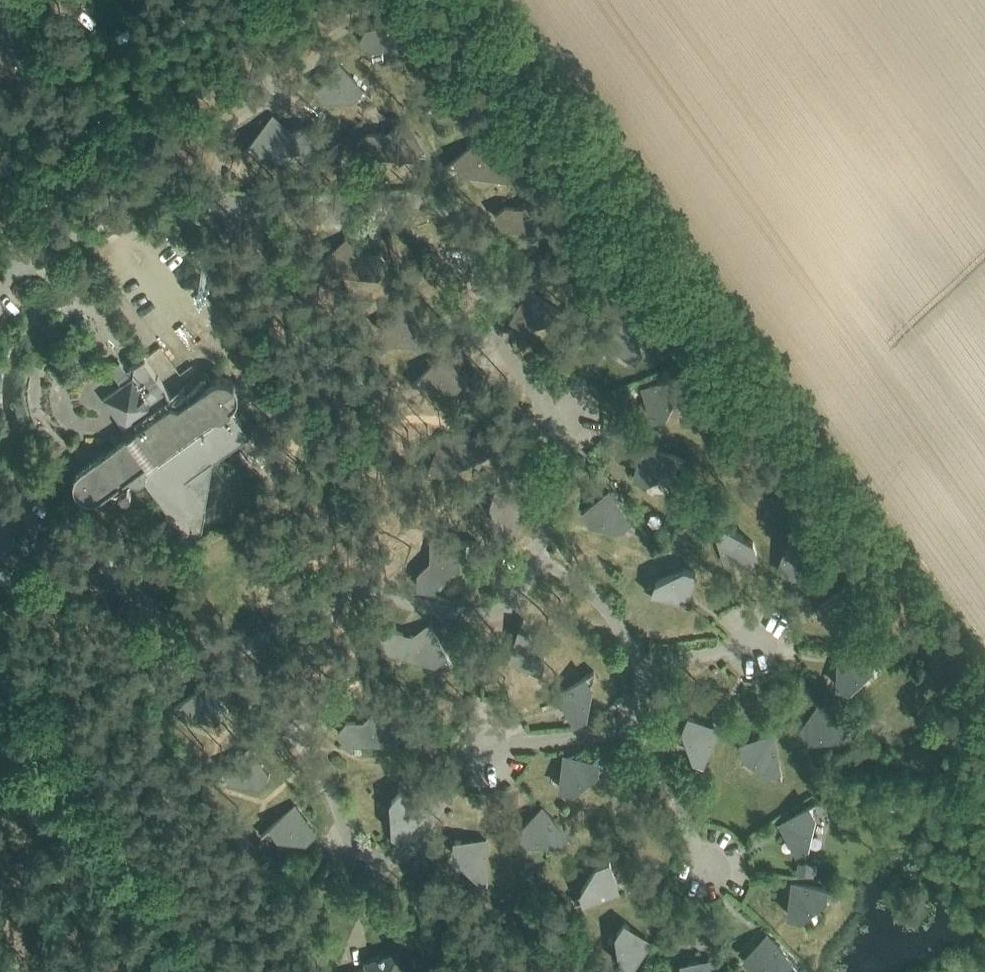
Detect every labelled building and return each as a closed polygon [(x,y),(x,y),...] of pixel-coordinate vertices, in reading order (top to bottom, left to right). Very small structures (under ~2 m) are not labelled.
[(424,23),(399,9),(392,20),(399,47),(404,46),(410,36),(417,34),(424,23)] [(399,47),(392,20),(391,22),(367,28),(360,40),(372,46),(385,43),(395,48),(399,47)] [(363,86),(345,68),(336,77),(327,78),(318,87),(327,96),(354,95),(363,86)] [(283,156),(281,128),(270,120),(252,142),(262,150),(270,149),(279,156),(283,156)] [(405,124),(395,133),(393,161),(398,161),(406,154),(414,154),(424,145),(405,124)] [(282,129),(281,128),(283,156),(288,155),(295,147),(309,145),(317,135),(307,127),(282,129)] [(393,161),(395,133),(393,134),(368,133),(358,142),(367,151),(381,152),(389,161),(393,161)] [(482,180),(487,152),(478,142),(455,159),(463,169),(471,170),(478,179),(482,180)] [(488,154),(487,152),(482,180),(487,180),(496,174),(510,176),(520,168),(512,157),(488,154)] [(543,198),(533,207),(530,234),(535,235),(544,228),(552,228),(562,220),(543,198)] [(530,234),(533,207),(531,208),(506,205),(496,214),(504,224),(518,225),(525,234),(530,234)] [(351,271),(353,249),(345,241),(323,259),(331,269),(351,271)] [(355,252),(353,249),(351,271),(379,273),(389,265),(380,255),(355,252)] [(549,318),(556,307),(535,293),(528,304),(519,306),(512,317),(523,324),(549,318)] [(635,359),(642,348),(635,318),(627,313),(610,338),(620,345),(620,350),(635,359)] [(130,433),(81,468),(80,469),(78,471),(77,473),(76,475),(75,478),(75,479),(74,481),(74,482),(75,485),(75,488),(76,490),(77,492),(78,493),(79,494),(82,496),(84,498),(87,499),(88,499),(91,499),(94,499),(97,498),(99,498),(100,497),(101,496),(117,485),(123,493),(124,494),(125,495),(126,495),(128,495),(129,495),(130,494),(131,493),(132,493),(132,492),(132,491),(132,490),(132,489),(132,488),(131,488),(129,484),(125,479),(142,482),(146,478),(169,509),(167,511),(166,516),(170,521),(176,522),(177,521),(181,526),(179,527),(178,533),(182,538),(188,539),(203,527),(214,459),(238,442),(247,455),(260,446),(233,408),(235,406),(236,405),(237,402),(238,401),(239,399),(239,398),(239,397),(239,395),(239,392),(239,389),(238,388),(237,385),(235,383),(234,382),(233,381),(231,379),(228,378),(225,377),(222,377),(221,377),(218,378),(217,378),(215,379),(212,381),(209,375),(178,397),(173,397),(145,357),(128,370),(121,360),(110,367),(122,385),(104,397),(130,433)] [(430,385),(458,385),(467,376),(458,367),(449,366),(440,357),(421,375),(430,385)] [(654,418),(666,413),(679,386),(676,376),(647,386),(651,397),(648,402),(654,418)] [(649,427),(646,437),(658,441),(661,431),(649,427)] [(640,459),(635,475),(647,479),(674,465),(678,456),(649,446),(645,457),(640,459)] [(504,529),(514,533),(525,505),(514,501),(512,496),(497,489),(492,501),(504,529)] [(592,520),(622,525),(630,519),(613,494),(604,501),(598,500),(584,509),(592,520)] [(717,528),(726,558),(736,555),(741,557),(757,553),(754,540),(727,526),(717,528)] [(800,540),(790,537),(781,566),(791,569),(794,574),(810,579),(814,567),(800,540)] [(437,552),(452,567),(466,553),(466,540),(437,540),(437,552)] [(419,573),(419,586),(432,586),(452,567),(437,552),(437,556),(419,573)] [(653,591),(682,600),(686,590),(691,587),(696,571),(684,567),(656,581),(653,591)] [(836,632),(846,625),(853,595),(847,587),(822,604),(827,613),(826,618),(836,632)] [(520,627),(512,656),(522,660),(525,665),(541,670),(545,657),(530,630),(520,627)] [(448,653),(433,629),(423,634),(417,655),(436,660),(448,653)] [(417,655),(423,634),(419,636),(395,630),(384,636),(390,648),(417,655)] [(851,686),(874,665),(883,666),(883,656),(844,654),(843,665),(839,669),(838,685),(851,686)] [(593,683),(587,675),(562,692),(568,701),(566,707),(576,721),(587,714),(593,683)] [(840,734),(846,726),(823,707),(816,715),(810,716),(799,728),(809,737),(840,734)] [(375,718),(375,739),(396,738),(404,730),(383,710),(375,718)] [(704,722),(689,715),(683,727),(694,756),(704,760),(716,733),(706,728),(704,722)] [(347,721),(338,730),(348,740),(375,739),(375,718),(372,721),(347,721)] [(770,770),(780,768),(774,738),(763,740),(758,737),(742,741),(745,754),(770,770)] [(244,752),(225,769),(233,778),(260,781),(271,773),(262,763),(252,762),(244,752)] [(561,787),(574,788),(598,770),(600,759),(569,756),(567,766),(563,770),(561,787)] [(846,775),(838,780),(842,786),(850,781),(846,775)] [(401,790),(392,800),(394,831),(401,838),(422,814),(414,807),(413,802),(401,790)] [(797,850),(809,843),(815,813),(810,804),(784,821),(790,830),(789,835),(797,850)] [(307,838),(317,829),(308,819),(299,819),(290,809),(271,826),(279,835),(307,838)] [(559,840),(567,833),(546,810),(538,818),(532,818),(520,829),(529,839),(559,840)] [(456,853),(478,874),(488,874),(487,843),(476,843),(472,839),(455,840),(456,853)] [(598,863),(582,890),(584,900),(614,892),(611,882),(614,877),(610,860),(598,863)] [(799,862),(797,873),(814,875),(816,864),(799,862)] [(789,913),(802,915),(827,896),(828,886),(797,882),(796,893),(791,897),(789,913)] [(625,922),(617,932),(621,963),(629,969),(648,945),(639,938),(639,932),(625,922)] [(745,956),(754,966),(785,966),(792,959),(771,937),(763,945),(757,944),(745,956)] [(364,958),(366,967),(348,971),(406,971),(400,949),(364,958)] [(714,964),(703,964),(699,961),(682,962),(683,971),(715,971),(714,964)]
